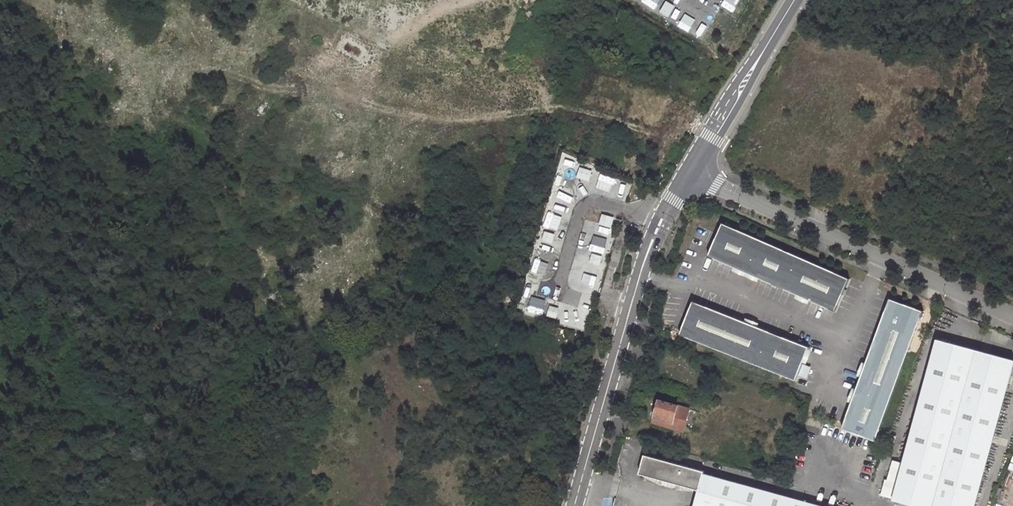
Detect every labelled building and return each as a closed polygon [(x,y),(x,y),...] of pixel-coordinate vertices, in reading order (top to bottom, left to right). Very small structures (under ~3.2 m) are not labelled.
[(593,170),(579,166),(576,178),(589,182),(593,170)] [(601,215),(598,224),(609,227),(611,218),(601,215)] [(845,278),(720,223),(706,254),(832,309),(845,278)] [(920,310),(888,298),(840,428),(873,440),(920,310)] [(805,346),(690,301),(677,334),(792,379),(805,346)] [(938,338),(903,464),(892,461),(887,480),(886,480),(881,496),(894,499),(893,500),(914,505),(975,505),(1012,367),(1012,360),(938,338)] [(688,413),(659,405),(655,417),(660,419),(658,423),(673,427),(684,430),(688,413)] [(655,417),(652,428),(682,436),(684,430),(673,427),(658,423),(660,419),(655,417)] [(671,435),(652,430),(649,440),(668,445),(671,435)] [(705,476),(705,473),(646,457),(641,476),(699,492),(696,505),(821,505),(705,476)]
